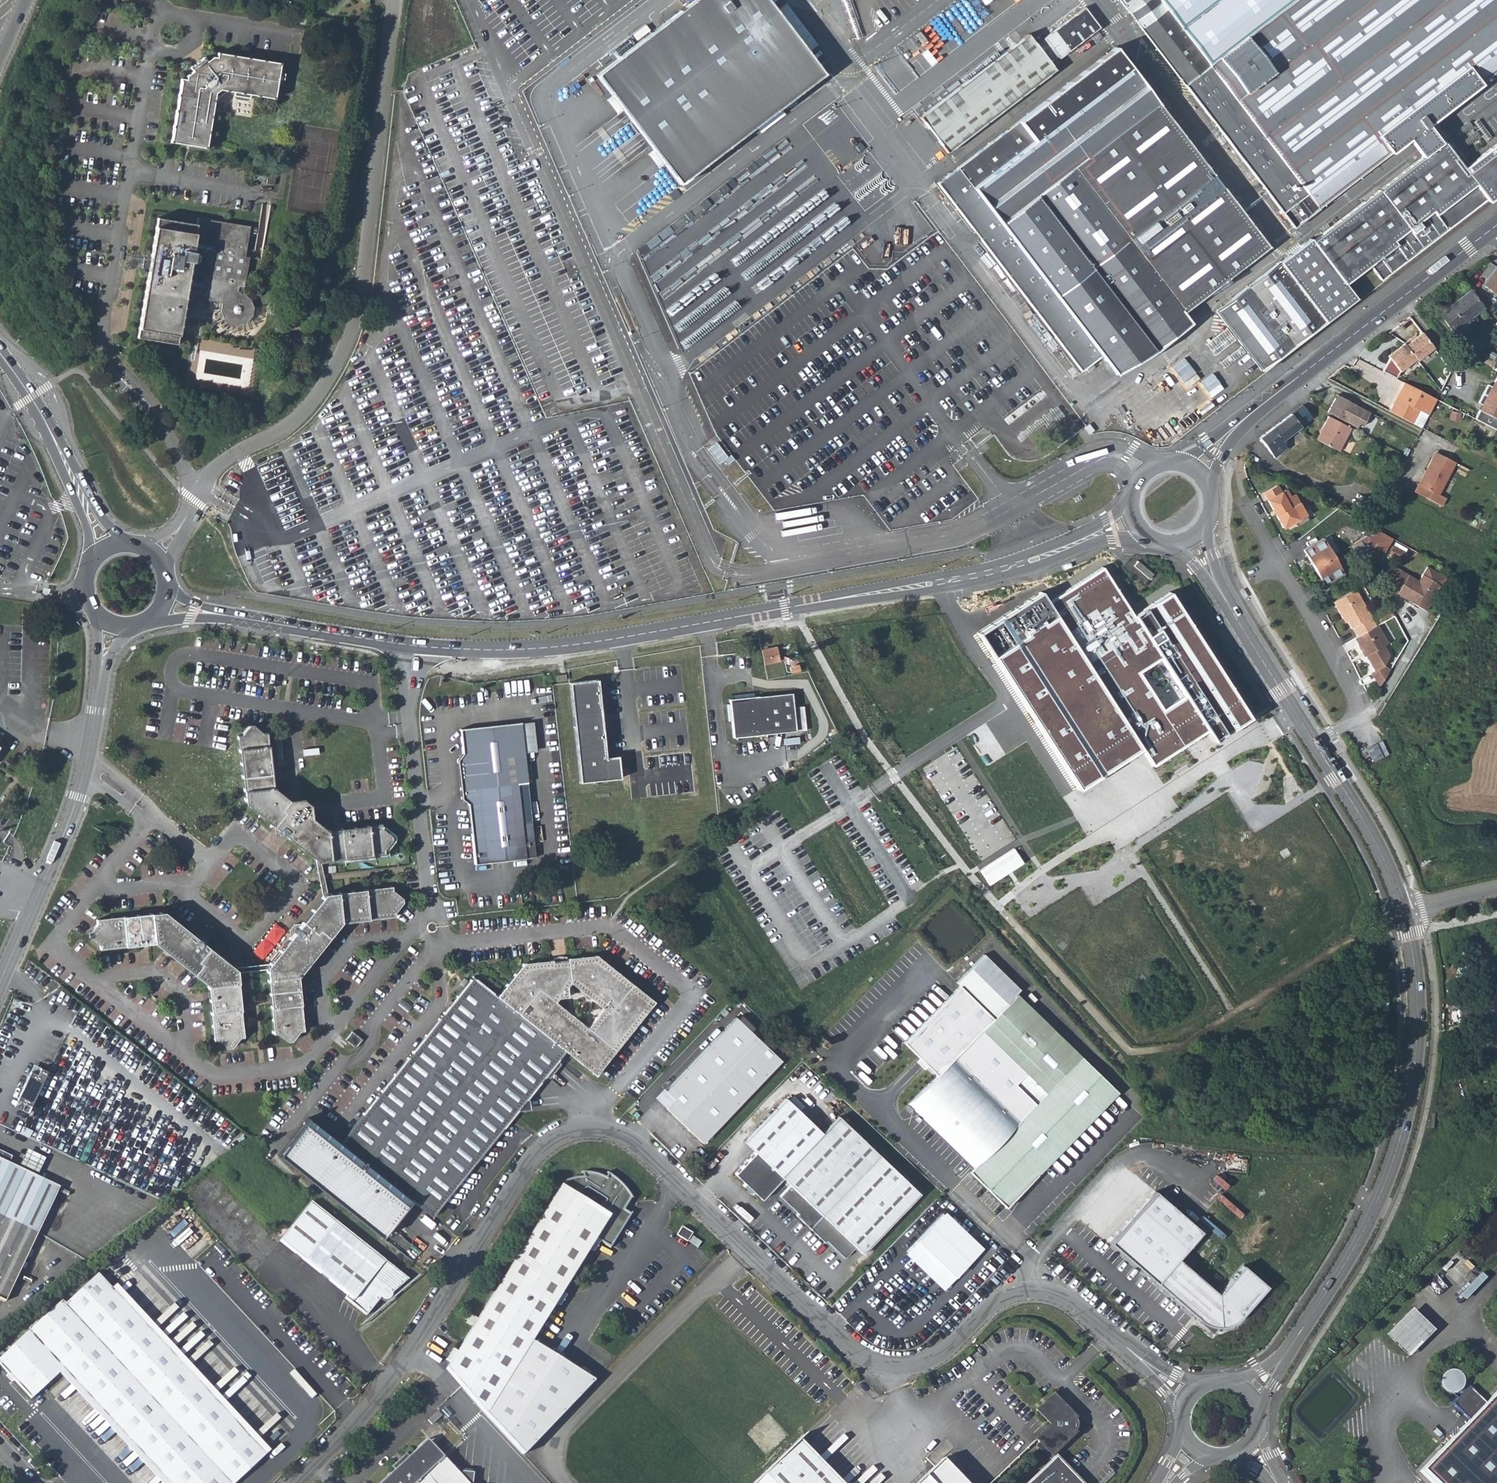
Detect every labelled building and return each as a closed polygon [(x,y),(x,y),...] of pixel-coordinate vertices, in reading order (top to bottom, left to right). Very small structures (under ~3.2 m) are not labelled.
[(594,82),(680,192),(824,81),(761,0),(700,0),(594,82)] [(1157,47),(1185,84),(1294,227),(1409,138),(1427,125),(1465,97),(1496,72),(1496,0),(1121,0),(1157,47)] [(1084,5),(1045,36),(1058,53),(1098,24),(1084,5)] [(1029,32),(922,114),(948,151),(1056,68),(1029,32)] [(180,72),(175,101),(211,107),(214,93),(226,84),(234,86),(234,89),(237,93),(246,94),(249,91),(250,89),(274,93),(281,56),(216,46),(216,49),(212,49),(205,53),(203,49),(189,59),(192,63),(185,67),(184,73),(180,72)] [(1115,46),(937,183),(1081,370),(1102,353),(1118,373),(1154,346),(1157,349),(1189,324),(1181,312),(1266,246),(1115,46)] [(205,140),(211,107),(175,101),(170,134),(205,140)] [(1416,148),(1422,156),(1441,142),(1434,134),(1427,125),(1409,138),(1416,148)] [(1487,202),(1496,194),(1496,141),(1464,167),(1449,149),(1456,143),(1450,135),(1441,142),(1422,156),(1307,243),(1305,241),(1217,309),(1261,369),(1355,297),(1344,283),(1368,264),(1379,277),(1485,198),(1487,202)] [(146,262),(134,330),(175,338),(182,301),(192,303),(194,289),(206,292),(206,293),(220,296),(219,303),(221,312),(228,319),(237,320),(246,317),(250,311),(252,303),(250,295),(243,288),(239,288),(240,282),(242,282),(248,251),(243,251),(248,220),(197,211),(195,218),(156,211),(148,253),(138,251),(137,260),(146,262)] [(123,257),(137,260),(138,251),(125,249),(123,257)] [(1493,294),(1496,289),(1496,267),(1482,286),(1493,294)] [(1469,290),(1438,313),(1454,334),(1465,326),(1462,323),(1482,308),(1469,290)] [(1431,349),(1420,334),(1410,341),(1409,339),(1384,357),(1387,360),(1380,373),(1393,380),(1396,373),(1413,360),(1414,362),(1431,349)] [(1187,364),(1174,373),(1202,413),(1215,404),(1187,364)] [(1496,374),(1492,384),(1495,385),(1492,390),(1490,388),(1486,386),(1481,396),(1496,405),(1496,374)] [(1427,416),(1435,402),(1403,385),(1400,393),(1403,395),(1396,406),(1393,405),(1389,412),(1412,424),(1420,429),(1427,416)] [(1400,393),(1393,405),(1396,406),(1403,395),(1400,393)] [(1337,394),(1327,412),(1359,428),(1360,425),(1365,427),(1372,412),(1337,394)] [(1472,421),(1493,432),(1496,425),(1496,405),(1481,396),(1475,405),(1479,407),(1482,409),(1480,414),(1477,412),(1472,421)] [(1302,405),(1290,413),(1303,431),(1308,429),(1304,424),(1312,418),(1302,405)] [(1297,436),(1303,431),(1290,413),(1284,418),(1293,430),(1297,436)] [(1341,451),(1353,428),(1330,416),(1318,439),(1341,451)] [(1280,440),(1293,430),(1284,418),(1259,437),(1273,458),(1286,448),(1280,440)] [(1438,449),(1430,465),(1432,466),(1417,493),(1443,506),(1448,498),(1439,494),(1457,460),(1438,449)] [(1415,491),(1417,493),(1432,466),(1430,465),(1415,491)] [(1275,515),(1283,528),(1290,523),(1305,515),(1293,494),(1288,497),(1284,490),(1280,493),(1276,486),(1262,493),(1272,510),(1275,509),(1278,514),(1275,515)] [(1366,504),(1378,510),(1384,498),(1372,492),(1366,504)] [(1290,523),(1293,528),(1307,519),(1305,515),(1290,523)] [(1472,516),(1468,524),(1475,528),(1479,519),(1472,516)] [(1352,528),(1364,536),(1369,538),(1374,529),(1356,520),(1352,528)] [(1369,538),(1363,541),(1384,553),(1392,539),(1374,529),(1369,538)] [(1342,540),(1346,548),(1359,539),(1354,532),(1342,540)] [(1330,536),(1324,540),(1332,554),(1338,550),(1330,536)] [(1304,550),(1314,567),(1334,556),(1332,554),(1324,540),(1323,539),(1304,550)] [(1344,573),(1334,556),(1314,567),(1319,576),(1322,575),(1327,583),(1344,573)] [(1139,562),(1135,567),(1150,580),(1154,575),(1139,562)] [(1417,580),(1394,566),(1381,573),(1385,586),(1423,610),(1444,578),(1426,567),(1417,580)] [(1052,602),(1046,593),(980,630),(1081,784),(1139,748),(1152,767),(1196,739),(1203,744),(1233,726),(1161,611),(1137,627),(1100,568),(1052,602)] [(1369,617),(1353,589),(1334,601),(1330,602),(1340,618),(1343,617),(1350,628),(1356,636),(1374,626),(1369,617)] [(1386,643),(1376,625),(1374,626),(1356,636),(1353,638),(1357,644),(1356,645),(1361,656),(1363,655),(1371,671),(1369,672),(1377,687),(1385,673),(1381,665),(1388,655),(1382,645),(1386,643)] [(776,647),(761,650),(763,664),(779,661),(776,647)] [(599,674),(571,677),(581,777),(623,772),(620,750),(607,752),(604,725),(608,724),(606,708),(603,708),(599,674)] [(733,738),(795,732),(792,693),(754,697),(753,693),(746,694),(733,695),(733,699),(729,699),(729,704),(726,704),(728,721),(731,721),(733,738)] [(914,707),(897,712),(899,722),(917,717),(914,707)] [(528,780),(522,722),(462,728),(466,758),(459,763),(462,788),(462,796),(469,801),(476,861),(536,855),(532,819),(523,820),(519,781),(528,780)] [(241,735),(237,736),(244,804),(317,862),(365,857),(385,854),(384,850),(392,840),(392,836),(382,828),(381,824),(327,830),(311,818),(309,805),(302,798),(288,800),(273,788),(267,733),(263,733),(253,725),(249,726),(241,735)] [(280,738),(274,739),(276,761),(283,760),(280,738)] [(1387,755),(1379,740),(1363,748),(1371,763),(1387,755)] [(359,890),(324,893),(266,969),(273,1034),(277,1034),(287,1042),(291,1041),(299,1031),(303,1031),(297,976),(340,923),(395,917),(394,913),(402,903),(402,898),(392,890),(391,886),(359,890)] [(243,1037),(236,973),(163,912),(96,919),(96,923),(88,933),(89,937),(99,945),(99,949),(154,943),(207,986),(213,1041),(217,1040),(227,1048),(231,1048),(239,1038),(243,1037)] [(476,972),(467,979),(339,1137),(311,1117),(280,1153),(380,1237),(414,1196),(432,1210),(566,1046),(594,1070),(609,1033),(633,992),(644,1004),(653,995),(598,950),(523,957),(497,989),(476,972)] [(904,1041),(940,1076),(959,1056),(1026,1121),(1052,1095),(984,1029),(1021,994),(1024,990),(986,952),(958,979),(960,984),(904,1041)] [(239,971),(266,967),(266,962),(238,966),(239,971)] [(594,1070),(596,1071),(655,996),(653,995),(644,1004),(633,992),(609,1033),(594,1070)] [(984,1029),(1052,1095),(1026,1121),(959,1056),(940,1076),(914,1105),(980,1169),(975,1173),(1011,1208),(1123,1094),(1021,994),(984,1029)] [(664,1085),(673,1093),(665,1102),(702,1137),(779,1054),(733,1012),(664,1085)] [(751,1029),(754,1026),(742,1012),(739,1015),(751,1029)] [(362,1040),(351,1031),(345,1040),(355,1048),(362,1040)] [(40,1068),(34,1065),(30,1071),(37,1075),(40,1068)] [(47,1071),(40,1068),(37,1075),(30,1071),(17,1100),(24,1103),(21,1109),(27,1113),(47,1071)] [(93,1115),(52,1096),(44,1112),(51,1115),(58,1119),(54,1125),(68,1132),(71,1125),(78,1128),(85,1131),(93,1115)] [(24,1103),(17,1100),(14,1106),(21,1109),(24,1103)] [(781,1196),(786,1200),(800,1213),(798,1216),(827,1244),(829,1242),(847,1259),(857,1248),(865,1255),(924,1194),(843,1116),(825,1133),(788,1100),(746,1144),(757,1154),(737,1176),(747,1185),(744,1189),(751,1197),(755,1193),(764,1202),(785,1181),(791,1186),(781,1196)] [(58,1119),(51,1115),(48,1122),(54,1125),(58,1119)] [(78,1128),(71,1125),(68,1132),(75,1135),(78,1128)] [(0,1151),(0,1299),(5,1301),(37,1232),(59,1187),(8,1163),(11,1157),(0,1151)] [(446,1368),(527,1453),(594,1383),(530,1341),(594,1237),(609,1247),(630,1214),(619,1207),(629,1194),(620,1182),(614,1177),(608,1173),(605,1177),(596,1173),(583,1172),(582,1176),(572,1178),(563,1181),(564,1183),(562,1186),(560,1185),(477,1319),(472,1327),(446,1368)] [(1206,1232),(1160,1192),(1116,1243),(1203,1320),(1210,1324),(1217,1326),(1224,1326),(1229,1326),(1237,1324),(1245,1318),(1272,1286),(1248,1266),(1224,1294),(1183,1260),(1206,1232)] [(282,1236),(347,1289),(345,1291),(366,1308),(378,1292),(382,1294),(390,1293),(391,1286),(408,1273),(313,1198),(282,1236)] [(907,1254),(946,1291),(975,1263),(988,1248),(949,1211),(907,1254)] [(683,1223),(676,1235),(687,1242),(694,1231),(683,1223)] [(829,1242),(827,1244),(845,1261),(847,1259),(829,1242)] [(1,1359),(35,1397),(68,1368),(172,1482),(238,1482),(268,1456),(103,1273),(70,1303),(66,1299),(1,1359)] [(1411,1309),(1387,1334),(1410,1356),(1434,1331),(1411,1309)] [(472,1327),(477,1319),(474,1317),(475,1316),(469,1312),(464,1320),(466,1322),(466,1323),(472,1327)] [(1454,1367),(1440,1380),(1452,1393),(1466,1379),(1454,1367)] [(1452,1403),(1469,1420),(1486,1402),(1469,1386),(1458,1398),(1454,1394),(1454,1393),(1453,1393),(1450,1393),(1449,1393),(1449,1397),(1454,1402),(1452,1403)] [(1486,1402),(1469,1420),(1420,1471),(1433,1482),(1496,1482),(1496,1391),(1486,1402)] [(1068,1464),(1058,1454),(1080,1432),(1083,1429),(1083,1422),(1082,1418),(1057,1392),(1052,1398),(1042,1407),(1057,1422),(1041,1437),(1044,1439),(1047,1443),(1042,1449),(1048,1464),(1028,1482),(1087,1482),(1068,1464)] [(439,1416),(429,1425),(433,1429),(443,1420),(439,1416)] [(802,1437),(753,1482),(845,1482),(802,1437)] [(1039,1444),(1042,1449),(1047,1443),(1044,1439),(1039,1444)] [(443,1460),(429,1444),(410,1461),(401,1464),(397,1473),(386,1482),(465,1482),(443,1460)] [(945,1457),(918,1482),(969,1482),(945,1457)] [(472,1479),(473,1471),(464,1470),(463,1478),(472,1479)]
